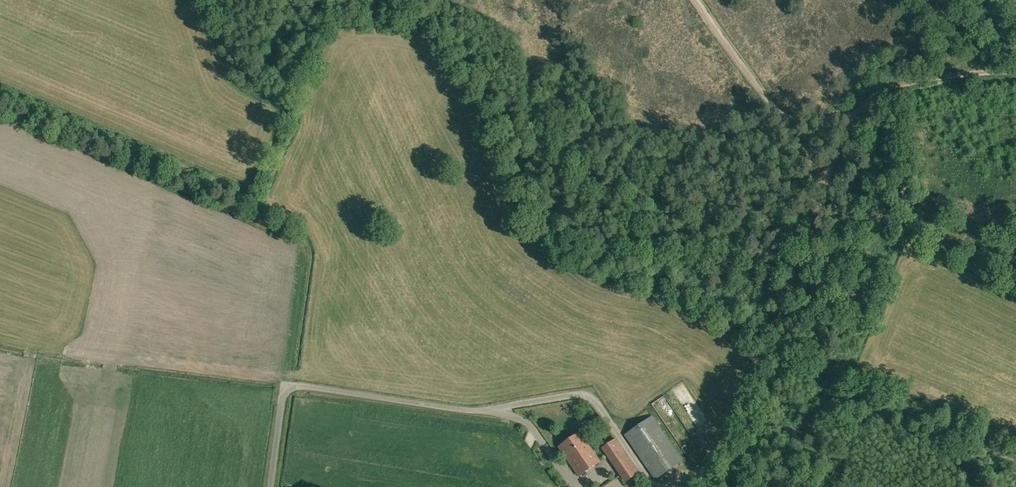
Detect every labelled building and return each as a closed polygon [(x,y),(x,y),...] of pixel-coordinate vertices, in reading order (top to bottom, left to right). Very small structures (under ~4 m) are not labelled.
[(685,391),(688,396),(695,392),(692,387),(685,391)] [(682,460),(652,416),(625,435),(655,479),(682,460)] [(580,475),(600,461),(580,432),(560,446),(580,475)] [(638,473),(615,439),(603,447),(626,481),(638,473)]
